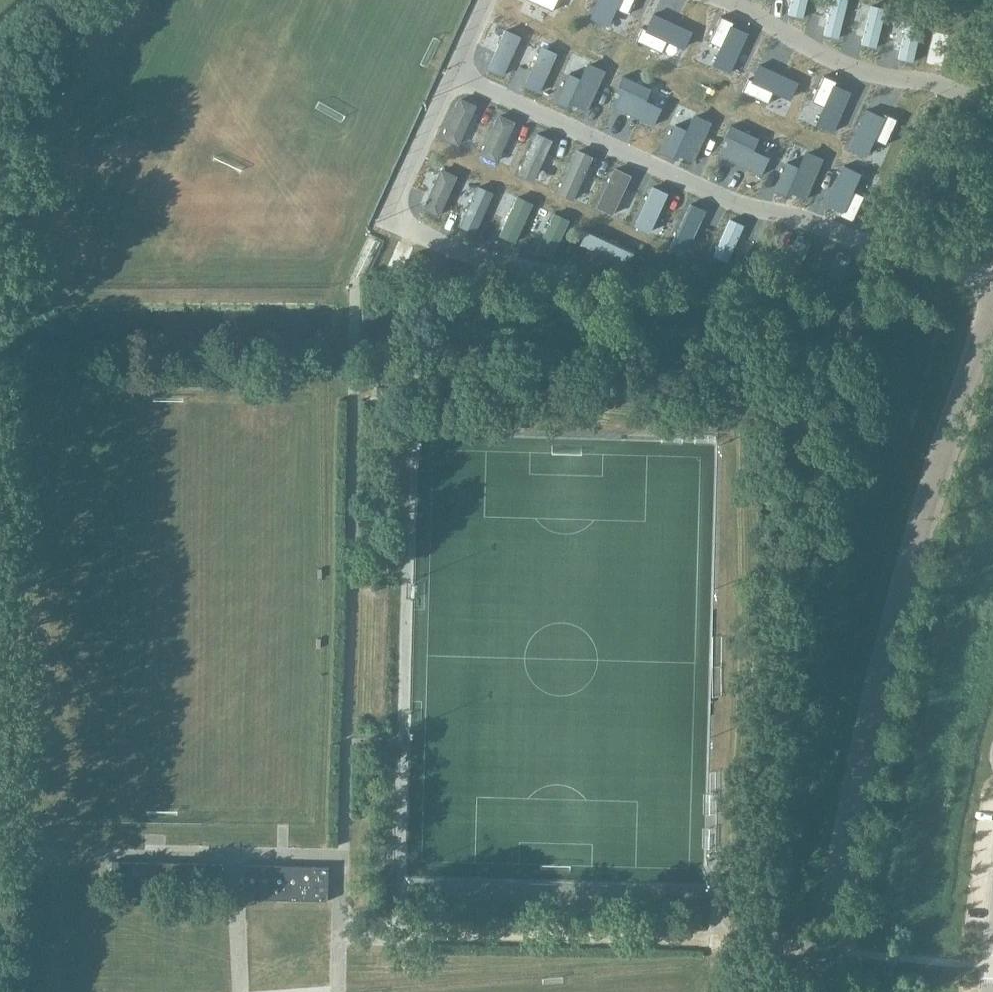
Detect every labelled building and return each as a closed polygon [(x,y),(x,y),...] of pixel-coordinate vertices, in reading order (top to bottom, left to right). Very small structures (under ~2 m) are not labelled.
[(552,11),(557,0),(529,0),(552,11)] [(590,18),(591,19),(592,18),(607,24),(614,8),(627,14),(633,0),(598,0),(590,18)] [(473,57),(473,58),(473,59),(473,60),(473,61),(473,62),(473,63),(474,64),(474,65),(474,66),(475,67),(475,68),(476,69),(476,70),(477,70),(477,71),(477,72),(478,72),(478,73),(479,73),(479,74),(480,74),(480,75),(481,75),(481,76),(482,76),(482,77),(483,77),(484,77),(484,78),(485,78),(486,79),(487,79),(486,81),(501,88),(529,28),(492,11),(475,47),(475,48),(474,48),(474,49),(474,50),(474,51),(473,51),(473,52),(473,53),(473,54),(473,55),(473,56),(473,57)] [(642,27),(636,41),(661,52),(667,40),(683,47),(690,32),(691,33),(692,32),(653,14),(646,29),(642,27)] [(720,16),(708,41),(721,47),(713,63),(728,70),(728,71),(729,72),(747,33),(731,26),(733,22),(720,16)] [(529,28),(501,88),(537,105),(565,45),(529,28)] [(568,73),(555,102),(557,102),(557,101),(570,106),(571,102),(585,109),(585,110),(586,111),(605,70),(603,70),(603,71),(588,64),(580,80),(569,75),(570,74),(568,73)] [(748,78),(741,91),(767,103),(773,91),(789,98),(796,83),(797,84),(798,82),(759,64),(752,80),(748,78)] [(823,75),(811,101),(824,107),(817,123),(832,129),(831,131),(832,131),(850,92),(834,85),(836,81),(823,75)] [(613,105),(613,106),(653,125),(654,124),(652,123),(659,108),(643,101),(648,90),(650,90),(650,89),(622,76),(621,77),(623,78),(617,90),(621,92),(615,106),(613,105)] [(866,110),(848,148),(849,149),(850,148),(865,155),(872,139),(885,144),(896,119),(883,113),(881,117),(866,110)] [(675,124),(661,153),(663,153),(663,152),(676,157),(678,153),(692,160),(691,161),(692,162),(711,121),(710,121),(709,122),(694,116),(687,131),(675,126),(676,125),(675,124)] [(721,154),(720,156),(760,175),(761,173),(760,173),(767,158),(751,150),(756,139),(757,140),(758,138),(730,125),(729,126),(731,127),(725,139),(729,141),(722,155),(721,154)] [(786,162),(774,190),(775,191),(776,189),(789,195),(790,191),(804,197),(804,198),(805,199),(822,158),(821,157),(820,159),(805,152),(799,168),(787,164),(788,162),(786,162)] [(435,176),(441,162),(420,154),(414,168),(435,176)] [(843,165),(825,204),(840,211),(838,215),(852,221),(864,196),(851,190),(859,174),(844,167),(844,166),(843,165)] [(328,867),(244,865),(243,899),(247,899),(245,982),(325,984),(328,867)] [(779,946),(780,934),(778,934),(778,935),(772,934),(768,934),(768,935),(769,935),(768,945),(767,946),(771,946),(771,945),(778,945),(778,946),(779,946)]
